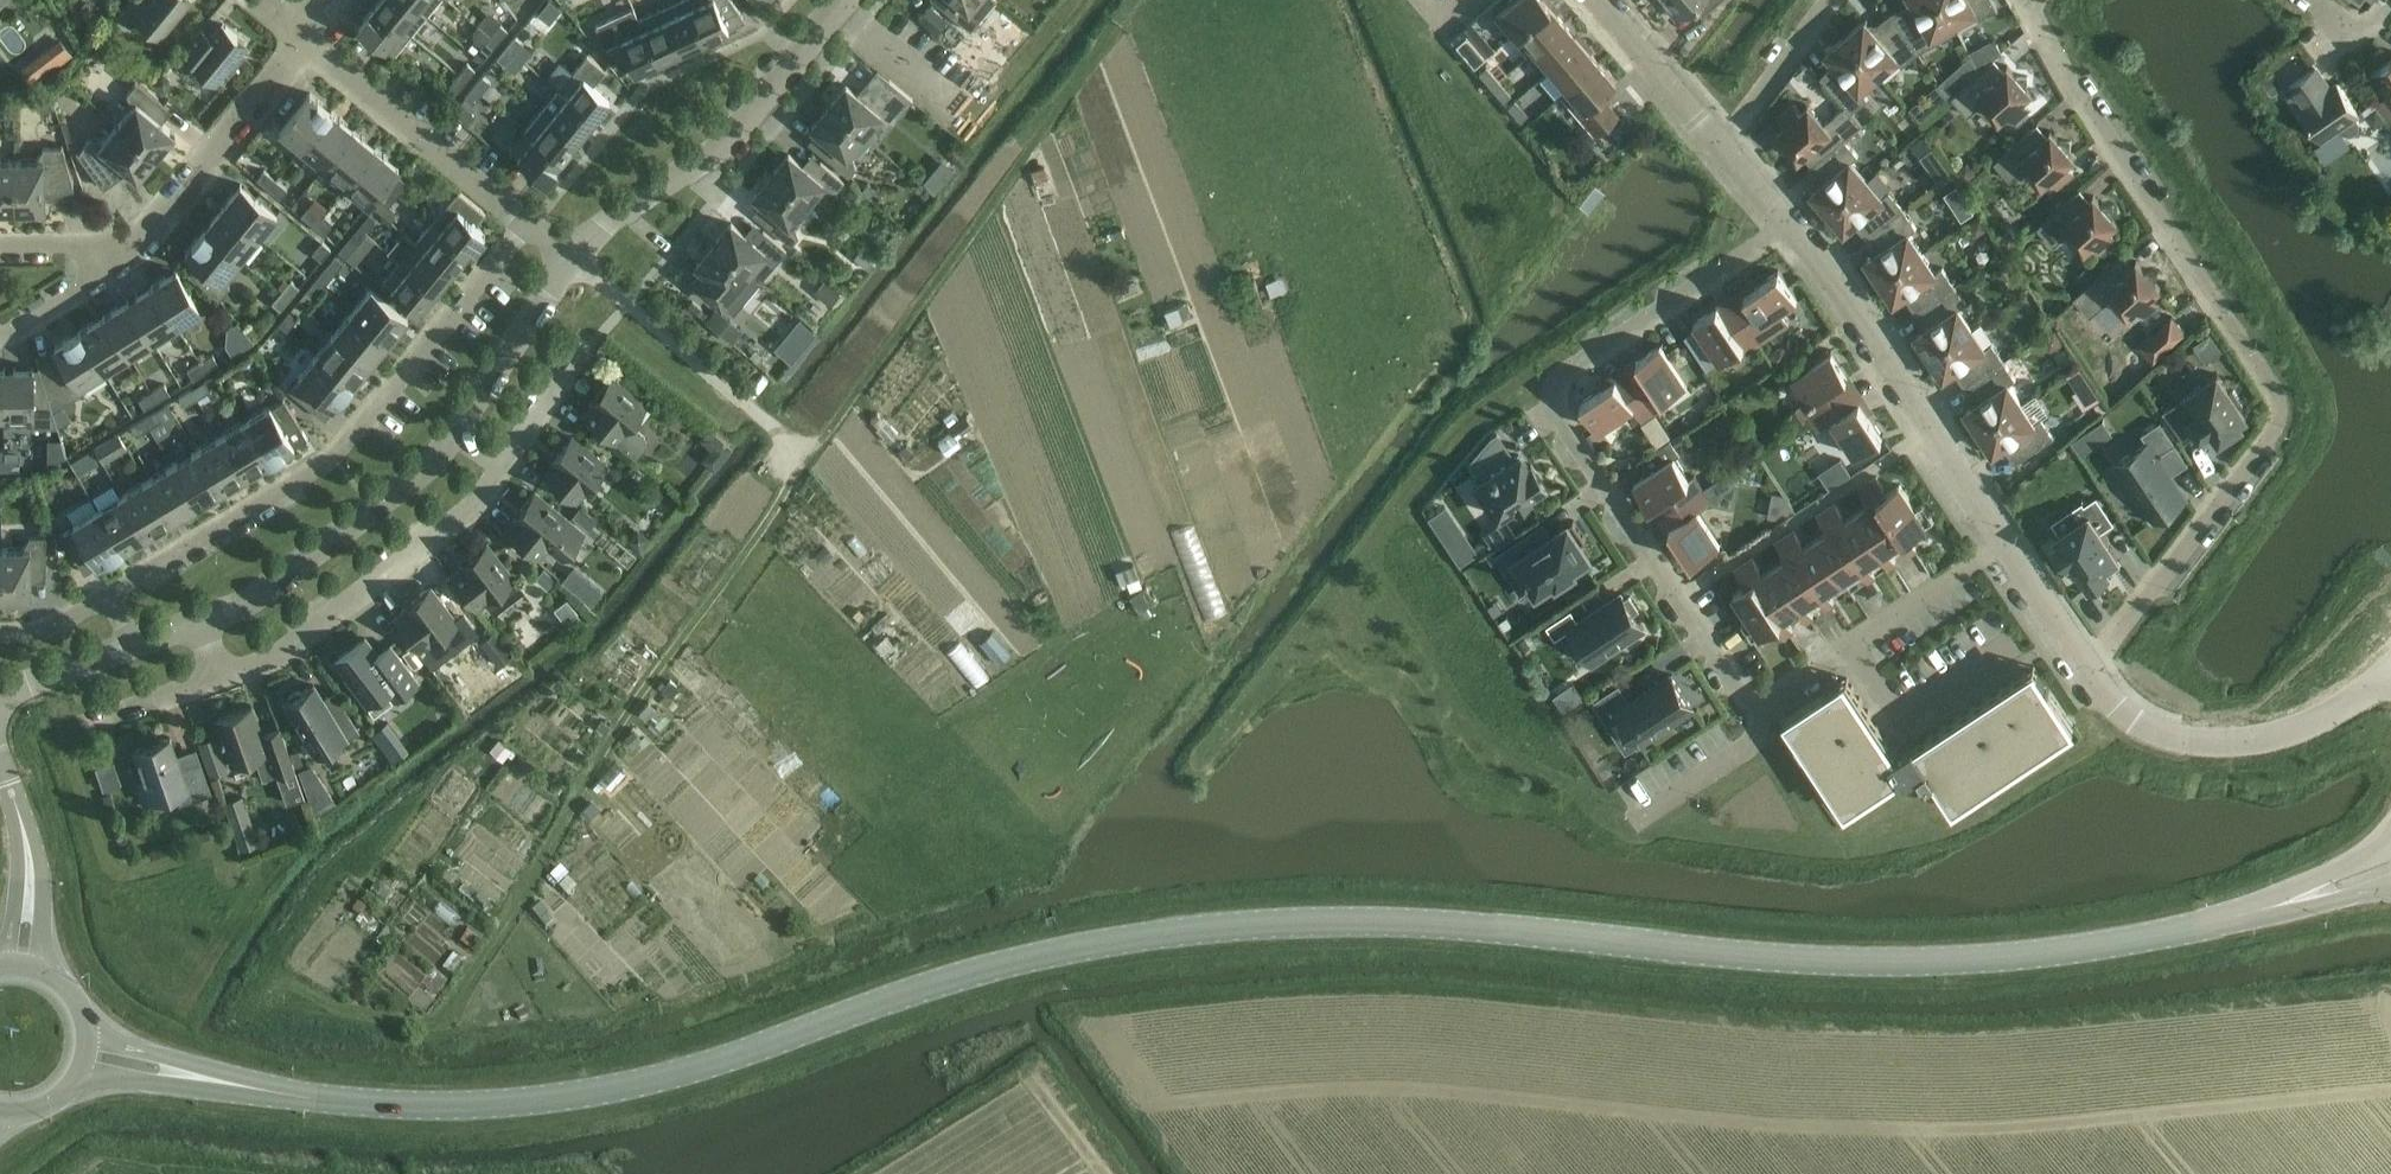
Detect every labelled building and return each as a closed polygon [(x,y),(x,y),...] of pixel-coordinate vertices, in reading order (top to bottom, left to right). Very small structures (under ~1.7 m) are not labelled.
[(114,16),(115,17),(117,15),(128,25),(140,20),(159,34),(187,0),(128,0),(114,16)] [(411,34),(427,14),(410,0),(379,0),(375,4),(411,34)] [(418,7),(427,14),(439,0),(410,0),(418,7)] [(540,7),(551,22),(564,13),(555,0),(550,0),(540,7)] [(681,50),(704,39),(686,0),(677,0),(662,7),(681,50)] [(704,39),(728,28),(728,26),(743,16),(732,0),(686,0),(704,39)] [(947,10),(971,30),(978,21),(996,0),(935,0),(947,10)] [(1494,15),(1512,36),(1517,31),(1516,30),(1548,3),(1546,0),(1510,0),(1511,1),(1494,15)] [(1669,6),(1667,8),(1675,18),(1692,3),(1701,14),(1718,0),(1663,0),(1669,6)] [(1913,1),(1892,12),(1919,52),(1937,42),(1933,34),(1954,22),(1942,0),(1913,0),(1913,1)] [(1954,22),(1974,11),(1979,19),(1998,9),(1994,0),(1942,0),(1954,22)] [(1516,30),(1517,31),(1512,36),(1527,54),(1533,50),(1565,23),(1548,3),(1516,30)] [(359,26),(394,55),(411,34),(375,4),(358,25),(359,26)] [(929,4),(918,16),(936,32),(947,20),(929,4)] [(633,7),(595,24),(605,47),(620,41),(633,70),(634,71),(658,60),(638,18),(633,7)] [(662,7),(638,18),(658,60),(681,50),(662,7)] [(1846,36),(1878,74),(1896,59),(1902,66),(1919,52),(1892,12),(1873,29),(1866,21),(1867,20),(1866,19),(1846,36)] [(500,22),(491,34),(499,40),(508,29),(500,22)] [(200,25),(170,62),(171,63),(173,61),(184,70),(195,66),(196,65),(214,80),(228,64),(233,68),(243,56),(238,52),(244,45),(243,45),(246,42),(238,35),(226,25),(225,25),(223,23),(219,28),(219,27),(212,36),(200,25)] [(1565,23),(1533,50),(1550,69),(1582,42),(1565,23)] [(482,44),(475,53),(483,60),(490,51),(499,40),(491,34),(482,44)] [(1455,43),(1475,66),(1486,56),(1467,34),(1455,43)] [(516,35),(506,46),(514,53),(524,42),(516,35)] [(1820,76),(1845,106),(1846,105),(1852,112),(1868,98),(1861,89),(1878,74),(1846,36),(1826,53),(1827,54),(1828,53),(1836,63),(1820,76)] [(51,44),(42,51),(55,67),(72,55),(63,43),(59,38),(51,44)] [(1582,42),(1550,69),(1550,70),(1551,70),(1566,88),(1597,61),(1582,42)] [(497,57),(505,64),(514,53),(506,46),(497,57)] [(2388,120),(2390,118),(2390,59),(2372,73),(2388,96),(2377,104),(2388,120)] [(1566,88),(1560,93),(1578,113),(1596,135),(1619,116),(1601,94),(1615,82),(1599,63),(1598,62),(1597,61),(1566,88)] [(467,62),(458,73),(466,80),(476,68),(467,62)] [(1961,88),(1952,97),(1968,116),(1984,101),(2000,120),(2001,119),(2000,118),(2007,112),(2014,120),(2030,107),(2023,98),(2030,92),(2031,94),(2032,93),(2027,88),(2028,76),(2016,75),(2008,65),(2007,66),(2008,67),(2000,74),(1990,62),(1980,72),(1976,74),(1961,88)] [(1974,63),(1965,69),(1971,78),(1976,74),(1980,72),(1974,63)] [(1479,71),(1491,86),(1499,79),(1487,64),(1479,71)] [(2295,90),(2287,96),(2297,110),(2300,108),(2321,139),(2339,126),(2344,133),(2351,135),(2356,133),(2360,129),(2361,121),(2356,115),(2358,113),(2338,83),(2331,88),(2327,83),(2316,66),(2290,84),(2295,90)] [(558,89),(594,119),(611,98),(610,97),(575,69),(558,89)] [(151,83),(163,94),(170,87),(169,78),(161,72),(151,83)] [(449,84),(457,91),(466,80),(458,73),(449,84)] [(2276,73),(2264,82),(2273,94),(2285,86),(2276,73)] [(1948,74),(1939,82),(1952,97),(1961,88),(1948,74)] [(483,75),(473,86),(482,93),(491,81),(483,75)] [(118,123),(117,121),(116,122),(158,156),(157,154),(173,135),(174,132),(156,117),(165,106),(167,107),(168,106),(135,79),(134,80),(136,82),(127,93),(132,105),(132,106),(118,123)] [(827,104),(863,134),(864,133),(864,134),(877,118),(894,121),(901,112),(913,98),(889,79),(878,93),(874,89),(864,90),(859,96),(846,84),(829,105),(828,103),(827,104)] [(1511,93),(1499,79),(1491,86),(1503,100),(1511,93)] [(473,86),(464,96),(473,104),(482,93),(473,86)] [(542,109),(578,139),(594,119),(558,89),(542,109)] [(279,129),(302,147),(332,111),(310,92),(279,129)] [(1516,98),(1508,105),(1520,119),(1528,113),(1516,98)] [(0,100),(0,115),(12,115),(12,99),(0,100)] [(452,112),(450,114),(454,117),(463,124),(473,112),(460,101),(452,112)] [(1918,103),(1910,109),(1921,121),(1928,115),(1932,112),(1924,103),(1918,103)] [(811,144),(825,156),(849,176),(856,167),(850,150),(863,135),(863,134),(827,104),(828,106),(811,126),(820,133),(811,144)] [(1791,149),(1800,159),(1801,158),(1800,157),(1807,151),(1816,162),(1817,162),(1845,138),(1845,139),(1863,124),(1852,112),(1846,105),(1845,106),(1824,123),(1808,104),(1807,105),(1808,106),(1801,112),(1794,104),(1778,117),(1785,126),(1778,132),(1777,131),(1776,131),(1780,136),(1779,148),(1791,149)] [(526,129),(562,158),(578,139),(542,109),(526,129)] [(332,111),(302,147),(324,166),(354,129),(332,111)] [(66,121),(60,123),(66,142),(72,140),(66,121)] [(76,151),(102,186),(103,185),(102,183),(125,167),(133,174),(133,173),(137,177),(139,175),(140,175),(156,156),(157,157),(158,156),(116,122),(116,123),(117,124),(103,141),(102,140),(90,138),(79,152),(77,150),(76,151)] [(2057,185),(2073,172),(2066,163),(2072,157),(2073,159),(2075,158),(2070,153),(2071,141),(2059,140),(2051,130),(2049,131),(2050,133),(2043,139),(2033,127),(1994,162),(2011,181),(2027,167),(2043,185),(2044,184),(2043,183),(2050,177),(2057,185)] [(354,129),(324,166),(346,184),(376,147),(354,129)] [(509,149),(544,178),(545,179),(562,158),(526,129),(509,149)] [(1814,191),(1813,190),(1812,191),(1829,211),(1867,179),(1852,161),(1859,155),(1845,139),(1845,138),(1817,162),(1816,162),(1808,169),(1821,185),(1814,191)] [(14,157),(15,211),(16,211),(16,209),(41,209),(41,208),(44,208),(44,202),(44,192),(71,184),(72,187),(74,186),(62,144),(61,144),(62,147),(44,147),(37,158),(37,159),(15,159),(15,157),(14,157)] [(376,147),(346,184),(368,202),(399,166),(376,147)] [(1932,148),(1920,157),(1938,180),(1950,171),(1932,148)] [(770,173),(806,203),(806,202),(819,187),(836,190),(844,181),(821,161),(811,172),(789,153),(772,173),(770,172),(770,173)] [(14,209),(14,211),(15,211),(14,157),(14,159),(0,159),(0,209),(14,209)] [(1967,161),(1955,171),(1965,183),(1977,173),(1967,161)] [(923,181),(935,191),(946,178),(934,168),(923,181)] [(257,178),(280,197),(287,188),(264,169),(257,178)] [(767,206),(758,217),(791,244),(798,235),(792,219),(805,203),(806,204),(806,203),(770,173),(769,173),(771,175),(754,195),(767,206)] [(399,175),(390,187),(399,194),(408,182),(399,175)] [(1867,179),(1829,211),(1846,231),(1847,230),(1846,229),(1854,222),(1866,237),(1904,208),(1889,191),(1882,197),(1867,179)] [(868,182),(861,189),(870,196),(876,189),(868,182)] [(222,206),(259,236),(277,213),(241,183),(222,206)] [(381,198),(374,206),(391,220),(395,216),(394,207),(390,204),(399,194),(390,187),(381,198)] [(458,190),(432,221),(468,251),(485,230),(484,229),(484,230),(477,223),(486,212),(458,190)] [(2076,192),(2037,227),(2054,246),(2070,232),(2086,250),(2087,249),(2086,248),(2093,242),(2100,250),(2116,237),(2109,229),(2115,223),(2116,224),(2117,223),(2113,218),(2114,206),(2102,205),(2093,196),(2092,196),(2093,198),(2086,204),(2076,192)] [(204,228),(240,258),(259,236),(222,206),(204,228)] [(300,214),(324,233),(332,225),(308,206),(300,214)] [(1867,257),(1866,258),(1881,280),(1922,252),(1909,233),(1917,228),(1904,208),(1866,237),(1876,253),(1868,258),(1867,257)] [(367,215),(358,226),(366,233),(376,221),(367,215)] [(1980,217),(1969,224),(1976,235),(1987,228),(1980,217)] [(416,241),(452,271),(468,251),(432,221),(416,241)] [(713,241),(712,241),(760,282),(787,250),(763,230),(754,241),(731,222),(714,242),(713,241)] [(348,237),(338,250),(347,257),(357,244),(366,233),(358,226),(348,237)] [(198,261),(188,273),(219,298),(230,285),(223,279),(240,258),(204,228),(185,250),(198,261)] [(2010,230),(1999,238),(2008,249),(2019,241),(2010,230)] [(312,252),(322,260),(331,248),(322,241),(312,252)] [(400,261),(436,291),(452,271),(416,241),(400,261)] [(713,243),(696,264),(707,272),(697,283),(734,313),(741,304),(760,282),(712,241),(712,242),(713,243)] [(859,250),(854,256),(865,266),(870,260),(859,250)] [(1881,280),(1895,302),(1896,301),(1895,300),(1904,294),(1915,311),(1955,285),(1943,267),(1935,272),(1922,252),(1881,280)] [(335,254),(306,290),(315,297),(344,261),(335,254)] [(2005,255),(1994,261),(1999,269),(2010,263),(2005,255)] [(2083,289),(2073,298),(2090,316),(2111,298),(2113,297),(2129,315),(2130,314),(2129,313),(2136,307),(2143,316),(2159,302),(2152,293),(2158,288),(2159,289),(2160,288),(2156,283),(2157,271),(2145,270),(2136,261),(2135,261),(2136,263),(2129,269),(2128,267),(2119,257),(2100,274),(2100,273),(2098,275),(2085,288),(2083,289)] [(418,310),(419,311),(436,291),(400,261),(383,281),(418,310)] [(2088,264),(2073,278),(2083,289),(2085,288),(2098,275),(2088,264)] [(152,284),(177,324),(202,309),(176,268),(152,284)] [(1746,300),(1736,307),(1760,343),(1789,323),(1781,310),(1796,299),(1797,301),(1798,300),(1778,270),(1777,270),(1778,272),(1743,295),(1746,300)] [(272,302),(281,309),(300,286),(290,279),(272,302)] [(824,279),(814,291),(830,304),(840,293),(824,279)] [(127,299),(153,339),(177,324),(152,284),(127,299)] [(1917,332),(1916,333),(1930,355),(1972,328),(1959,308),(1967,303),(1955,285),(1915,311),(1926,328),(1918,334),(1917,332)] [(353,309),(389,340),(408,317),(371,287),(353,309)] [(103,314),(129,355),(153,339),(127,299),(103,314)] [(1178,305),(1164,310),(1170,326),(1184,320),(1178,305)] [(1698,327),(1684,336),(1707,370),(1721,361),(1721,362),(1722,362),(1722,360),(1743,346),(1747,351),(1760,343),(1736,307),(1725,314),(1719,305),(1693,322),(1694,324),(1695,323),(1698,327)] [(717,307),(706,320),(733,342),(744,329),(717,307)] [(335,331),(371,362),(389,340),(353,309),(335,331)] [(289,311),(279,322),(288,330),(297,318),(289,311)] [(79,329),(105,370),(129,355),(103,314),(79,329)] [(2046,316),(2036,323),(2043,334),(2053,327),(2046,316)] [(2172,316),(2162,324),(2177,342),(2187,333),(2175,320),(2172,316)] [(798,318),(789,329),(806,343),(809,339),(815,331),(806,324),(798,318)] [(1930,355),(1945,377),(1946,377),(1945,375),(1953,370),(1965,387),(2004,361),(1992,342),(1985,347),(1972,328),(1930,355)] [(39,366),(43,379),(53,411),(60,406),(85,391),(81,385),(105,370),(79,329),(55,345),(60,353),(39,366)] [(2055,329),(2041,338),(2050,351),(2063,342),(2055,329)] [(316,353),(353,384),(371,362),(335,331),(316,353)] [(1631,376),(1655,412),(1668,403),(1665,398),(1686,384),(1687,385),(1688,384),(1662,345),(1663,344),(1662,343),(1636,360),(1642,369),(1631,376)] [(1782,345),(1769,354),(1777,365),(1790,356),(1782,345)] [(1808,400),(1802,403),(1790,411),(1799,425),(1847,393),(1840,382),(1849,376),(1831,350),(1830,351),(1831,352),(1791,378),(1792,380),(1794,379),(1808,400)] [(212,353),(187,369),(193,379),(218,363),(212,353)] [(327,400),(335,406),(353,384),(316,353),(298,376),(300,378),(290,390),(317,412),(327,400)] [(1967,408),(1965,409),(1980,431),(2022,403),(2009,384),(2016,379),(2004,361),(1965,387),(1976,404),(1967,409),(1967,408)] [(2080,366),(2066,375),(2076,391),(2090,382),(2080,366)] [(33,367),(4,367),(5,415),(5,424),(5,426),(33,426),(34,426),(58,426),(53,411),(43,379),(33,375),(33,368),(33,367)] [(2178,400),(2164,410),(2184,441),(2197,432),(2201,436),(2212,429),(2220,440),(2242,425),(2239,421),(2246,416),(2239,405),(2242,403),(2233,390),(2230,392),(2218,374),(2188,394),(2189,395),(2179,402),(2178,400)] [(1580,401),(1601,431),(1602,430),(1601,429),(1633,407),(1642,421),(1655,412),(1631,376),(1621,383),(1617,378),(1582,401),(1582,400),(1580,401)] [(584,415),(616,441),(637,459),(638,458),(637,457),(650,441),(630,424),(646,405),(612,377),(590,403),(592,405),(584,415)] [(205,380),(179,396),(184,405),(210,390),(205,380)] [(164,383),(139,399),(145,409),(170,393),(164,383)] [(1847,393),(1799,425),(1800,428),(1813,420),(1819,429),(1833,421),(1854,453),(1853,454),(1854,455),(1884,435),(1883,434),(1882,435),(1859,400),(1854,403),(1847,393)] [(270,405),(245,420),(269,461),(309,438),(285,400),(271,408),(270,405)] [(1980,431),(1994,453),(1996,452),(1995,451),(2003,445),(2015,463),(2054,437),(2042,418),(2034,423),(2022,403),(1980,431)] [(131,405),(126,408),(132,417),(136,415),(131,405)] [(60,406),(53,411),(58,426),(72,418),(65,407),(60,406)] [(157,411),(132,426),(137,434),(150,427),(154,432),(166,425),(157,411)] [(1681,418),(1673,423),(1678,431),(1686,425),(1681,418)] [(220,435),(245,475),(269,461),(245,420),(220,435)] [(2171,465),(2184,457),(2160,422),(2142,434),(2148,442),(2116,463),(2154,519),(2187,498),(2170,473),(2171,465)] [(94,446),(94,447),(101,457),(104,462),(128,447),(118,431),(94,446)] [(2084,434),(2072,441),(2081,455),(2093,447),(2084,434)] [(196,450),(220,490),(245,475),(220,435),(196,450)] [(1491,438),(1470,461),(1480,480),(1475,483),(1496,514),(1514,502),(1516,505),(1528,497),(1526,494),(1543,482),(1530,462),(1526,464),(1519,454),(1511,459),(1506,452),(1508,451),(1496,435),(1491,438)] [(584,491),(585,491),(606,464),(572,436),(550,463),(553,465),(544,475),(576,501),(584,491)] [(711,447),(702,458),(714,467),(732,445),(728,442),(721,436),(711,447)] [(1660,501),(1667,512),(1703,488),(1694,475),(1689,478),(1675,457),(1680,454),(1670,439),(1657,448),(1637,461),(1646,474),(1636,481),(1635,480),(1634,481),(1651,507),(1660,501)] [(61,440),(48,440),(48,468),(66,457),(61,440)] [(172,464),(196,505),(220,490),(196,450),(172,464)] [(20,469),(19,454),(6,454),(6,458),(3,458),(0,458),(0,470),(20,469)] [(84,454),(71,462),(71,463),(77,472),(90,465),(85,457),(84,454)] [(66,458),(57,463),(63,472),(72,467),(66,458)] [(147,479),(172,520),(196,505),(172,464),(147,479)] [(1703,488),(1667,512),(1674,522),(1669,526),(1679,540),(1694,562),(1721,544),(1698,510),(1712,501),(1738,483),(1729,470),(1703,488)] [(1869,482),(1913,550),(1916,548),(1909,536),(1935,519),(1924,503),(1916,508),(1900,484),(1888,492),(1878,477),(1869,482)] [(123,494),(147,534),(172,520),(147,479),(123,494)] [(1859,511),(1892,564),(1896,561),(1891,554),(1905,545),(1910,552),(1913,550),(1869,482),(1860,488),(1870,504),(1859,511)] [(507,530),(516,538),(539,556),(547,546),(562,559),(584,532),(569,520),(567,519),(535,492),(513,518),(516,520),(507,530)] [(98,509),(123,549),(147,534),(123,494),(98,509)] [(2060,542),(2055,546),(2066,563),(2071,560),(2089,587),(2111,572),(2107,565),(2120,557),(2102,529),(2103,528),(2107,526),(2113,522),(2096,497),(2087,503),(2084,505),(2089,513),(2059,534),(2056,536),(2060,542)] [(1828,509),(1872,577),(1875,575),(1870,568),(1884,558),(1889,566),(1892,564),(1859,511),(1846,520),(1836,503),(1828,509)] [(579,504),(567,519),(569,520),(584,532),(596,518),(579,504)] [(61,534),(80,564),(93,556),(98,564),(123,549),(98,509),(73,524),(75,526),(61,534)] [(1818,538),(1847,583),(1864,572),(1869,579),(1872,577),(1828,509),(1819,515),(1829,531),(1818,538)] [(1504,517),(1497,522),(1508,539),(1510,537),(1513,535),(1515,534),(1506,519),(1504,517)] [(1543,521),(1494,554),(1501,564),(1510,558),(1533,593),(1536,597),(1555,585),(1557,588),(1579,574),(1576,570),(1595,557),(1569,519),(1550,532),(1543,521)] [(638,528),(628,539),(639,548),(649,537),(638,528)] [(1786,537),(1831,604),(1834,602),(1829,595),(1847,583),(1818,538),(1806,546),(1795,531),(1786,537)] [(1,547),(2,597),(31,597),(31,572),(46,572),(46,535),(30,535),(24,546),(24,547),(1,547)] [(1777,565),(1810,617),(1813,615),(1809,608),(1822,599),(1827,606),(1831,604),(1786,537),(1777,542),(1788,558),(1777,565)] [(477,608),(484,602),(494,613),(524,592),(487,544),(460,565),(462,567),(452,575),(477,608)] [(825,544),(815,553),(823,561),(833,552),(825,544)] [(1745,563),(1790,631),(1793,629),(1788,622),(1802,613),(1807,619),(1810,617),(1777,565),(1764,573),(1754,558),(1745,563)] [(1779,622),(1786,633),(1790,631),(1745,563),(1736,569),(1747,586),(1735,594),(1750,617),(1742,623),(1753,639),(1779,622)] [(543,568),(536,576),(546,586),(554,578),(543,568)] [(396,618),(412,639),(421,650),(431,643),(458,622),(431,587),(404,608),(406,610),(396,618)] [(1571,610),(1547,626),(1555,639),(1570,629),(1592,663),(1644,629),(1634,613),(1638,609),(1630,596),(1625,599),(1621,594),(1579,621),(1571,610)] [(493,632),(481,641),(499,665),(511,656),(493,632)] [(993,632),(981,642),(999,663),(1011,652),(993,632)] [(335,660),(368,704),(387,689),(394,698),(419,680),(391,644),(378,654),(365,637),(335,660)] [(1525,638),(1516,644),(1524,656),(1530,652),(1531,646),(1525,638)] [(412,645),(402,653),(414,667),(424,659),(412,645)] [(2038,673),(2034,666),(1916,744),(1914,741),(1897,753),(1847,678),(1840,682),(1823,693),(1824,693),(1786,718),(1800,738),(1837,795),(1842,791),(1851,805),(1873,791),(1900,773),(1904,779),(1919,769),(1927,781),(1935,775),(1954,805),(1985,785),(2073,727),(2074,727),(2049,689),(2050,689),(2039,672),(2038,673)] [(1693,707),(1688,700),(1671,674),(1629,702),(1619,686),(1594,702),(1605,718),(1617,710),(1638,742),(1693,707)] [(288,699),(286,701),(296,717),(293,718),(316,756),(358,730),(342,704),(330,712),(313,684),(302,691),(298,689),(289,694),(288,699)] [(230,714),(217,719),(223,735),(223,736),(221,736),(222,741),(224,740),(227,748),(232,763),(233,763),(235,762),(239,764),(241,763),(248,761),(250,757),(254,755),(255,755),(258,765),(263,778),(277,773),(277,775),(287,802),(305,796),(295,769),(281,728),(279,729),(262,735),(255,717),(252,707),(230,714)] [(387,720),(370,733),(392,760),(408,748),(387,720)] [(216,735),(198,742),(211,776),(229,769),(216,735)] [(146,778),(138,781),(145,802),(177,791),(181,802),(210,792),(198,759),(180,766),(170,737),(136,749),(146,778)] [(97,766),(96,766),(104,790),(106,789),(110,787),(102,764),(97,766)] [(318,775),(308,782),(325,807),(336,801),(318,775)] [(243,794),(223,800),(231,824),(240,849),(260,843),(243,794)] [(592,799),(581,810),(589,818),(600,807),(592,799)]
